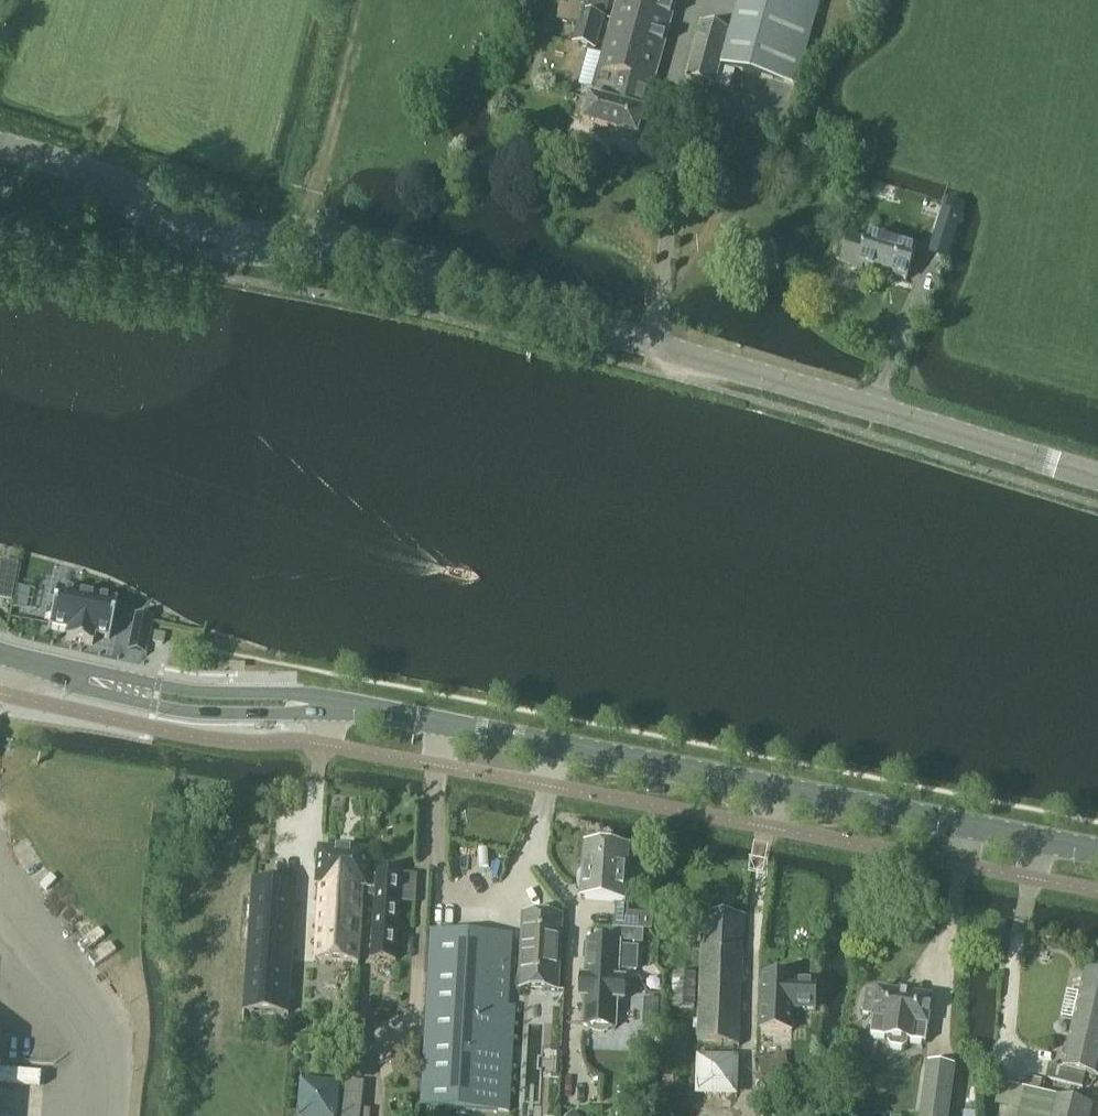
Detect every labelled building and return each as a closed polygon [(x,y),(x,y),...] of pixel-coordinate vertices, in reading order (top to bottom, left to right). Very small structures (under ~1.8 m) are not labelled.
[(596,51),(609,0),(567,0),(566,4),(563,3),(557,24),(579,30),(575,46),(596,51)] [(590,102),(583,128),(637,142),(644,117),(652,89),(663,51),(677,0),(618,0),(590,102)] [(720,66),(794,86),(817,0),(742,0),(732,36),(701,27),(686,81),(714,89),(720,66)] [(946,203),(933,242),(949,247),(961,212),(962,209),(961,208),(946,203)] [(841,264),(858,270),(859,267),(905,282),(915,251),(868,236),(866,244),(849,238),(841,264)] [(838,250),(835,260),(841,262),(844,252),(838,250)] [(10,604),(13,589),(0,586),(0,602),(10,604)] [(115,602),(54,590),(47,628),(66,631),(64,640),(91,645),(92,637),(107,640),(115,602)] [(133,616),(126,653),(144,657),(151,619),(133,616)] [(580,899),(584,899),(624,902),(627,848),(583,846),(582,871),(577,875),(576,887),(581,892),(580,899)] [(366,890),(367,878),(368,853),(318,849),(316,887),(320,887),(314,961),(357,964),(361,900),(362,889),(366,890)] [(375,879),(367,878),(366,890),(362,889),(361,900),(365,901),(365,897),(374,897),(370,959),(394,960),(398,903),(413,905),(415,876),(400,875),(400,873),(398,873),(376,871),(375,879)] [(251,883),(242,1010),(286,1013),(295,886),(251,883)] [(617,907),(615,930),(645,932),(646,917),(626,915),(627,908),(617,907)] [(518,990),(557,992),(561,917),(522,915),(518,990)] [(702,947),(697,1045),(738,1047),(744,919),(685,916),(684,945),(687,945),(687,946),(702,947)] [(636,931),(635,944),(642,945),(643,931),(636,931)] [(429,1107),(435,1107),(507,1111),(513,1009),(492,1008),(497,936),(445,933),(432,932),(423,1099),(429,1107)] [(581,989),(581,999),(585,999),(583,1027),(588,1028),(591,1030),(594,1032),(597,1033),(601,1033),(604,1033),(607,1031),(611,1029),(615,1029),(616,1001),(623,1002),(625,980),(617,980),(618,971),(636,972),(637,950),(619,949),(619,944),(588,943),(587,947),(585,947),(584,961),(587,962),(586,978),(583,978),(582,978),(582,980),(581,989)] [(854,957),(854,962),(859,969),(863,970),(867,967),(868,962),(863,955),(858,954),(854,957)] [(763,971),(760,1024),(791,1025),(792,1003),(814,1004),(815,977),(793,977),(794,972),(763,971)] [(1073,1020),(1061,1070),(1049,1067),(1045,1080),(1082,1089),(1085,1075),(1097,1078),(1097,1076),(1097,976),(1083,973),(1078,994),(1067,991),(1061,1017),(1073,1020)] [(672,1008),(693,1009),(694,976),(674,975),(672,1008)] [(886,1043),(889,1047),(901,1049),(905,1046),(905,1041),(924,1044),(931,999),(876,991),(876,993),(865,991),(861,1015),(872,1017),(868,1035),(887,1038),(886,1043)] [(921,1115),(947,1115),(953,1064),(927,1061),(921,1115)] [(342,1115),(361,1115),(365,1082),(346,1080),(342,1115)] [(1092,1105),(1000,1084),(996,1104),(1020,1109),(1019,1115),(1089,1115),(1092,1105)]
